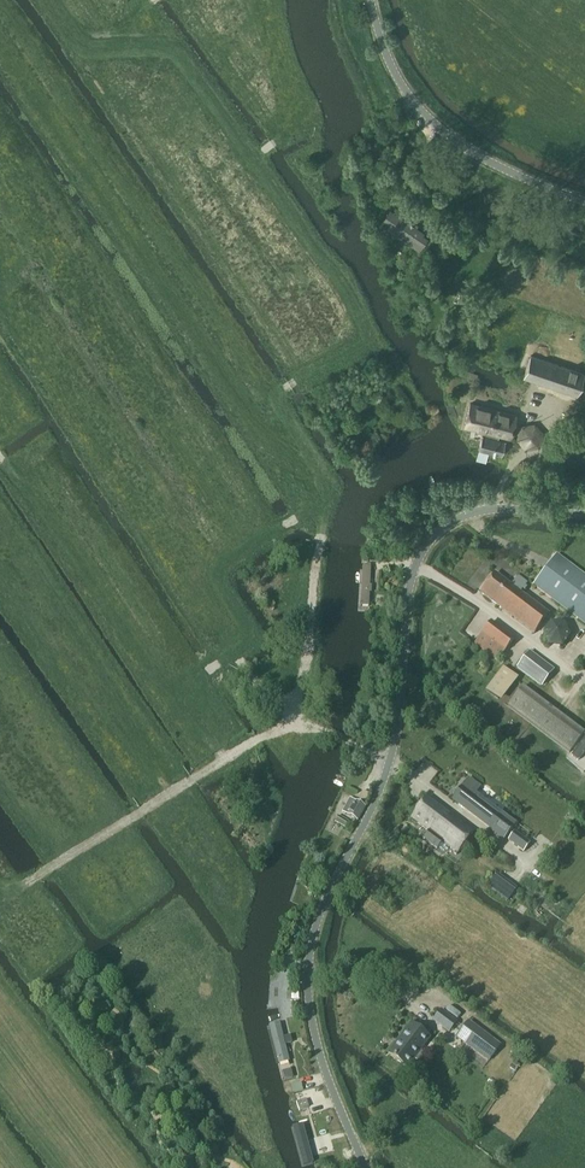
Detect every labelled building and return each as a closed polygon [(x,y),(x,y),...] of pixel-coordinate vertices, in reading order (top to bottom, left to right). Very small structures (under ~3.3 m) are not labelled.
[(422,237),(424,233),(390,210),(384,219),(396,227),(393,232),(420,250),(428,238),(427,238),(427,239),(422,237)] [(577,396),(584,374),(531,356),(524,377),(577,396)] [(510,439),(516,416),(470,403),(464,426),(486,433),(485,436),(481,436),(476,459),(486,462),(488,452),(501,455),(505,441),(496,439),(497,435),(510,439)] [(556,555),(532,586),(584,625),(584,577),(556,555)] [(360,611),(372,611),(372,570),(360,570),(360,611)] [(517,577),(510,587),(494,575),(479,594),(534,634),(548,615),(519,593),(526,584),(517,577)] [(497,662),(513,640),(490,623),(474,644),(497,662)] [(569,637),(564,624),(551,623),(542,634),(547,647),(561,648),(569,637)] [(540,686),(552,670),(529,652),(517,669),(540,686)] [(497,699),(513,678),(502,669),(486,690),(497,699)] [(569,753),(584,733),(522,687),(508,707),(569,753)] [(584,751),(584,738),(571,757),(577,761),(584,751)] [(515,824),(475,794),(480,788),(469,779),(452,800),(492,831),(490,834),(502,843),(516,825),(515,824)] [(473,833),(427,797),(412,817),(429,830),(423,837),(437,849),(442,843),(455,852),(453,854),(456,856),(457,854),(458,853),(454,850),(468,831),(472,834),(473,833)] [(357,821),(365,807),(349,799),(342,812),(357,821)] [(344,827),(347,822),(337,816),(334,821),(344,827)] [(530,844),(514,832),(508,841),(523,853),(530,844)] [(495,892),(502,883),(495,877),(487,887),(495,892)] [(449,1032),(456,1022),(440,1011),(433,1020),(449,1032)] [(488,1061),(500,1045),(469,1021),(456,1038),(488,1061)] [(419,1051),(429,1037),(411,1024),(389,1054),(407,1068),(413,1059),(415,1061),(417,1061),(422,1054),(421,1052),(419,1051)] [(277,1066),(288,1062),(278,1026),(267,1029),(277,1066)] [(282,1072),(284,1080),(292,1078),(290,1070),(282,1072)] [(300,1084),(293,1086),(291,1086),(292,1094),(295,1093),(302,1091),(300,1084)] [(314,1166),(302,1127),(291,1130),(303,1167),(308,1167),(314,1166)]
